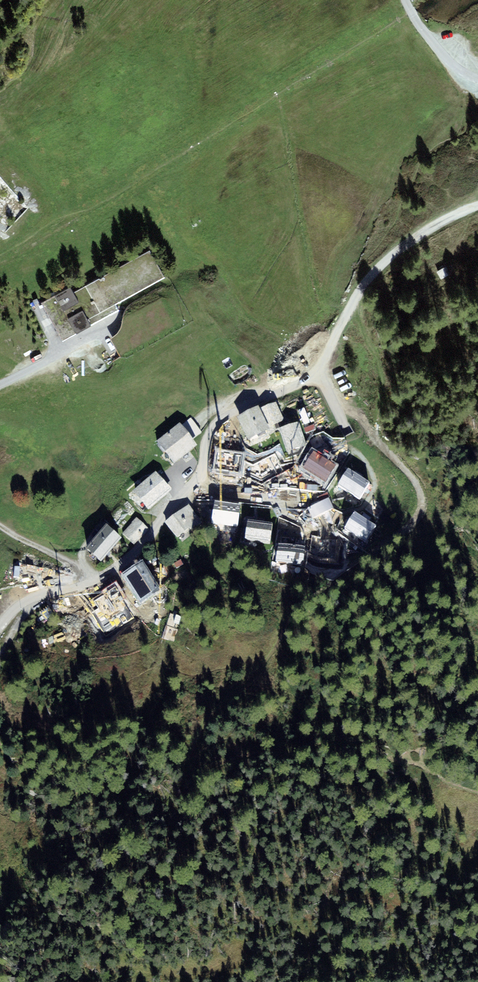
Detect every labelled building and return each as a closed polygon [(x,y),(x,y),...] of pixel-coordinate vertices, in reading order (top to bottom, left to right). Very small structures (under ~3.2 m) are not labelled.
[(151,251),(73,291),(90,324),(118,310),(115,304),(165,278),(151,251)] [(71,287),(40,303),(61,341),(91,326),(90,324),(73,291),(71,287)] [(277,404),(261,412),(270,430),(286,422),(277,404)] [(259,411),(238,422),(249,444),(270,433),(259,411)] [(181,427),(191,440),(201,432),(191,419),(181,427)] [(309,450),(301,424),(278,432),(286,457),(309,450)] [(180,426),(156,446),(173,467),(197,448),(191,440),(181,427),(180,426)] [(310,472),(300,477),(301,479),(296,482),(304,496),(303,496),(306,502),(322,493),(310,472)] [(132,494),(148,513),(171,493),(156,474),(132,494)] [(370,487),(348,474),(338,490),(360,503),(370,487)] [(307,511),(312,521),(334,510),(328,500),(307,511)] [(202,524),(189,507),(165,524),(177,539),(190,529),(191,531),(202,524)] [(360,519),(368,524),(372,518),(364,513),(360,519)] [(360,519),(354,515),(343,531),(365,546),(376,530),(368,524),(360,519)] [(122,534),(134,546),(149,530),(137,519),(122,534)] [(247,524),(245,544),(270,547),(272,527),(247,524)] [(106,529),(86,554),(101,566),(121,541),(106,529)] [(301,570),(305,540),(280,538),(277,567),(301,570)]
